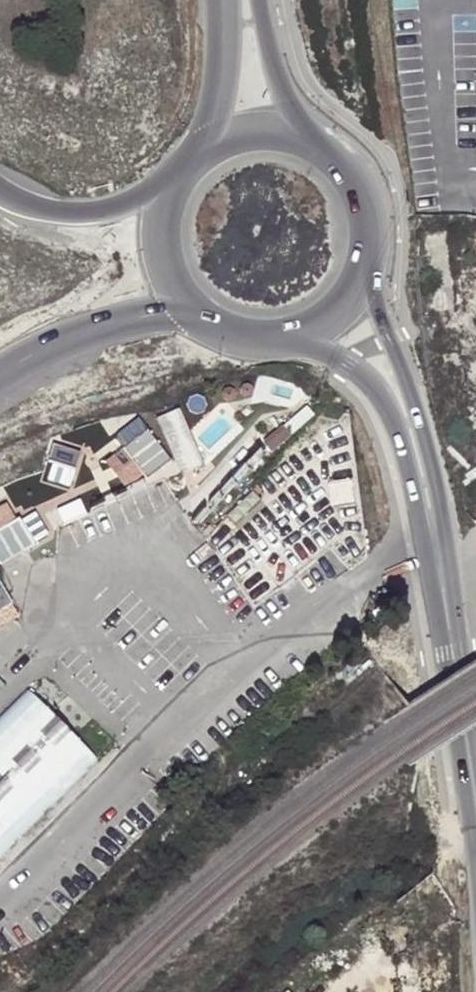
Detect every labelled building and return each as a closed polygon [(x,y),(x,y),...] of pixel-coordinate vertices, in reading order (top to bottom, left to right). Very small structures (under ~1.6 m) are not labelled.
[(178,410),(154,421),(178,477),(202,467),(178,410)] [(126,496),(170,463),(135,418),(109,437),(119,450),(101,464),(126,496)] [(44,483),(67,491),(80,454),(57,446),(44,483)] [(348,481),(323,484),(327,509),(351,506),(348,481)] [(80,500),(54,511),(61,527),(87,515),(80,500)] [(28,585),(13,557),(51,537),(38,512),(17,523),(7,505),(0,509),(0,575),(11,595),(28,585)] [(20,618),(10,601),(0,606),(0,629),(20,618)] [(0,723),(0,856),(26,830),(97,759),(30,693),(0,723)]
